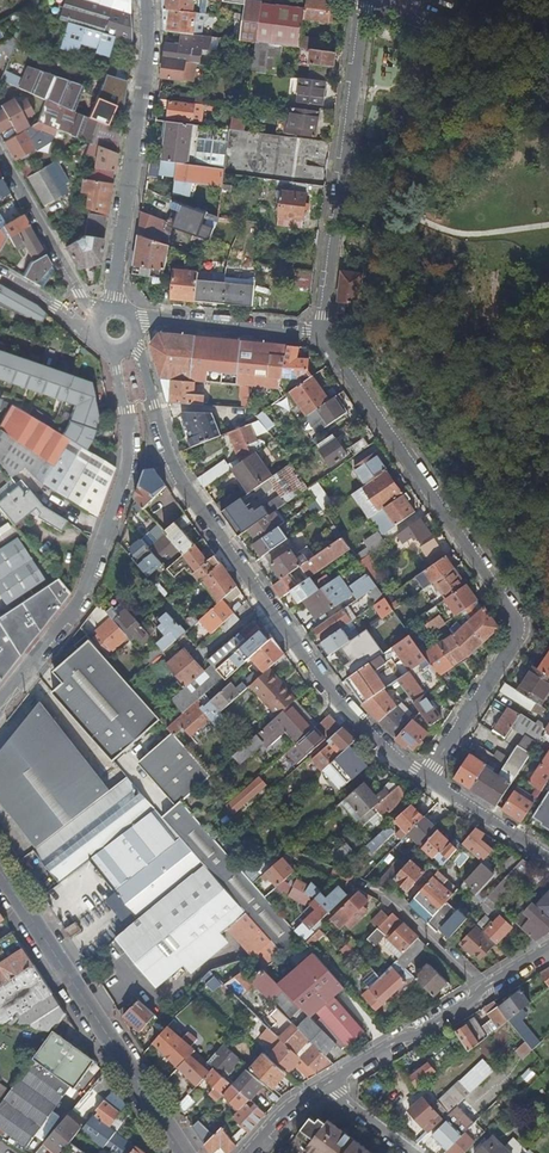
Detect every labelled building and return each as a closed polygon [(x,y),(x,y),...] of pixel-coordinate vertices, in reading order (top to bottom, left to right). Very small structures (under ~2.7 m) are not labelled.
[(132,43),(130,17),(130,13),(103,5),(86,0),(64,0),(57,22),(65,24),(111,38),(132,44),(132,43)] [(103,5),(130,13),(129,0),(86,0),(103,5)] [(201,9),(193,8),(194,0),(164,0),(165,9),(201,13),(205,14),(206,10),(201,9)] [(201,9),(202,0),(194,0),(193,8),(201,9)] [(298,9),(306,10),(307,0),(300,0),(298,9)] [(316,0),(307,0),(306,10),(304,19),(331,23),(333,12),(330,11),(331,2),(316,0)] [(442,5),(453,10),(456,0),(444,0),(442,5)] [(254,43),(260,3),(247,1),(246,5),(244,19),(241,41),(254,43)] [(276,6),(274,5),(262,4),(257,43),(271,45),(276,6)] [(306,10),(298,9),(276,6),(271,45),(282,46),(299,48),(300,49),(301,41),(304,19),(306,10)] [(200,21),(201,13),(165,9),(166,31),(182,33),(195,35),(197,35),(199,21),(200,21)] [(521,16),(488,20),(488,25),(522,22),(521,16)] [(237,18),(235,40),(241,41),(244,19),(237,18)] [(109,45),(111,38),(65,24),(57,50),(73,55),(76,45),(93,50),(92,54),(105,58),(109,45)] [(200,48),(202,36),(197,35),(195,35),(182,33),(180,46),(200,48)] [(15,41),(12,38),(0,45),(10,55),(13,47),(15,41)] [(131,51),(132,44),(111,38),(109,45),(131,51)] [(318,43),(301,41),(300,49),(312,50),(317,51),(318,43)] [(282,46),(271,45),(257,43),(255,56),(253,70),(252,72),(278,76),(281,55),(282,46)] [(198,63),(200,48),(180,46),(166,44),(167,50),(165,58),(196,63),(198,63)] [(298,57),(299,48),(282,46),(281,55),(298,57)] [(334,68),(336,53),(317,51),(312,50),(310,65),(334,68)] [(193,82),(196,63),(165,58),(162,78),(193,82)] [(101,64),(99,73),(126,81),(128,72),(101,64)] [(21,78),(18,87),(46,100),(78,114),(87,89),(55,78),(26,67),(21,78)] [(18,87),(21,78),(3,71),(0,80),(18,87)] [(298,102),(322,105),(325,82),(301,79),(298,102)] [(0,109),(0,132),(12,125),(16,133),(29,125),(25,117),(33,112),(25,98),(16,103),(13,98),(0,105),(2,108),(0,109)] [(171,101),(159,99),(158,108),(170,109),(168,119),(192,122),(192,121),(199,121),(200,113),(212,114),(213,106),(198,104),(197,108),(194,108),(194,105),(171,102),(171,101)] [(46,100),(38,122),(55,129),(88,142),(89,143),(93,144),(115,154),(119,132),(101,124),(78,114),(46,100)] [(292,108),(291,120),(289,134),(315,138),(319,112),(292,108)] [(246,111),(235,110),(233,129),(244,130),(246,111)] [(53,135),(55,129),(38,122),(4,142),(14,159),(33,147),(30,142),(33,140),(32,137),(40,130),(46,132),(53,135)] [(194,125),(168,122),(163,160),(225,168),(226,155),(204,152),(206,139),(196,138),(192,137),(194,125)] [(244,131),(230,129),(228,142),(226,155),(225,168),(224,173),(233,174),(278,180),(307,184),(325,187),(330,142),(244,131)] [(206,139),(204,152),(226,155),(228,142),(206,139)] [(65,155),(78,176),(86,151),(89,143),(88,142),(65,155)] [(93,144),(89,143),(86,151),(92,153),(93,149),(96,150),(93,167),(94,168),(93,171),(90,171),(88,181),(111,184),(115,154),(93,144)] [(222,186),(224,173),(225,168),(163,160),(150,159),(148,176),(164,178),(165,174),(179,175),(176,192),(186,193),(193,198),(201,185),(222,186)] [(58,163),(56,160),(39,169),(27,176),(44,206),(68,192),(63,184),(68,181),(58,163)] [(34,161),(20,170),(25,178),(27,176),(39,169),(34,161)] [(229,208),(233,174),(224,173),(222,186),(220,207),(229,208)] [(9,193),(1,178),(0,178),(0,198),(9,193)] [(87,194),(84,208),(88,209),(106,215),(111,184),(88,181),(81,180),(80,193),(87,194)] [(278,190),(278,195),(281,195),(281,199),(280,207),(279,214),(277,225),(302,228),(303,218),(304,218),(307,193),(306,193),(307,184),(278,180),(278,190)] [(172,227),(209,241),(213,230),(202,226),(207,213),(195,208),(181,203),(172,227)] [(76,268),(99,263),(106,215),(88,209),(86,226),(84,235),(67,245),(64,239),(61,240),(76,268)] [(157,242),(170,245),(175,232),(165,228),(167,222),(142,213),(138,234),(157,242)] [(0,214),(0,229),(6,238),(8,237),(28,226),(22,215),(6,224),(0,214)] [(8,237),(15,248),(23,243),(25,247),(33,260),(44,254),(28,226),(8,237)] [(133,273),(164,278),(165,267),(170,246),(157,242),(138,234),(133,273)] [(23,243),(15,248),(17,252),(25,247),(23,243)] [(34,282),(50,264),(44,254),(33,260),(30,262),(22,276),(34,282)] [(54,272),(50,264),(34,282),(41,286),(54,272)] [(173,299),(196,301),(199,272),(176,270),(173,299)] [(255,275),(199,270),(199,272),(196,301),(252,306),(255,275)] [(310,288),(311,274),(292,273),(291,287),(310,288)] [(363,275),(343,273),(339,303),(360,305),(363,275)] [(0,284),(0,306),(29,316),(41,323),(46,314),(37,305),(13,292),(0,284)] [(62,286),(54,294),(59,296),(65,290),(62,286)] [(151,345),(162,378),(192,381),(197,337),(161,334),(151,345)] [(192,381),(195,381),(239,386),(243,341),(197,337),(192,381)] [(280,389),(280,390),(283,377),(284,371),(289,346),(243,341),(239,386),(252,387),(251,398),(250,400),(273,402),(274,390),(279,390),(280,389)] [(298,360),(300,347),(289,346),(284,371),(292,372),(296,373),(296,378),(308,379),(309,360),(298,360)] [(0,351),(0,381),(63,402),(74,406),(67,426),(62,435),(86,451),(92,441),(100,419),(91,382),(0,351)] [(331,401),(314,376),(292,391),(309,416),(331,401)] [(194,394),(195,381),(192,381),(162,378),(161,379),(162,383),(169,383),(169,386),(173,387),(172,392),(165,392),(168,403),(204,405),(205,395),(194,394)] [(349,409),(354,405),(344,391),(331,401),(309,416),(320,432),(349,412),(344,405),(346,404),(349,409)] [(243,397),(242,407),(250,408),(250,400),(251,398),(243,397)] [(43,483),(97,517),(114,468),(86,451),(62,435),(49,427),(36,419),(29,415),(12,405),(0,425),(0,432),(4,437),(43,483)] [(40,412),(33,408),(29,415),(36,419),(40,412)] [(49,427),(53,420),(40,412),(36,419),(49,427)] [(190,438),(194,447),(222,436),(222,435),(213,413),(183,413),(193,437),(190,438)] [(230,432),(236,446),(247,442),(248,446),(237,450),(240,457),(240,458),(243,462),(254,454),(269,444),(267,442),(267,441),(260,439),(259,440),(257,436),(269,432),(260,420),(230,432)] [(43,483),(4,437),(0,432),(0,464),(9,477),(10,477),(23,467),(41,484),(43,483)] [(348,455),(335,435),(319,446),(333,466),(348,455)] [(351,445),(357,455),(370,446),(364,436),(351,445)] [(315,458),(311,451),(303,456),(308,464),(315,458)] [(356,467),(368,484),(387,471),(376,453),(356,467)] [(271,479),(254,454),(243,462),(233,469),(232,470),(249,494),(271,479)] [(240,458),(240,457),(229,464),(233,469),(243,462),(240,458)] [(226,460),(199,478),(205,488),(232,470),(233,469),(229,464),(226,460)] [(248,500),(246,496),(243,498),(236,503),(222,512),(239,537),(251,529),(260,522),(277,510),(309,488),(305,481),(293,464),(271,479),(249,494),(255,501),(275,487),(281,495),(264,507),(264,506),(254,513),(245,502),(248,500)] [(136,498),(145,509),(168,487),(155,469),(146,470),(136,498)] [(404,495),(387,471),(368,484),(364,487),(381,511),(404,495)] [(320,472),(305,481),(309,488),(317,483),(324,478),(320,472)] [(0,488),(0,499),(16,486),(15,483),(11,479),(0,488)] [(20,479),(15,483),(16,486),(17,485),(23,492),(27,489),(20,479)] [(334,507),(317,483),(309,488),(318,500),(326,513),(334,507)] [(67,521),(42,506),(27,489),(23,492),(17,485),(16,486),(0,499),(0,509),(13,525),(28,513),(60,532),(67,521)] [(353,494),(370,518),(374,516),(381,511),(364,487),(353,494)] [(405,496),(404,495),(381,511),(374,516),(386,533),(416,512),(408,499),(410,497),(408,494),(405,496)] [(231,496),(217,505),(222,512),(236,503),(231,496)] [(313,504),(321,516),(326,513),(318,500),(313,504)] [(159,506),(150,514),(166,532),(185,515),(187,514),(179,503),(166,514),(159,506)] [(286,522),(277,510),(260,522),(251,529),(260,541),(280,527),(286,522)] [(186,525),(191,521),(187,514),(185,515),(166,532),(168,534),(182,551),(185,554),(195,545),(196,545),(183,530),(187,527),(186,525)] [(421,519),(399,534),(404,543),(414,537),(415,539),(418,537),(422,542),(432,535),(421,519)] [(280,527),(285,534),(287,532),(286,530),(290,528),(286,522),(280,527)] [(328,531),(336,542),(343,537),(335,525),(328,531)] [(254,545),(263,557),(266,554),(288,539),(285,534),(280,527),(260,541),(254,545)] [(366,542),(373,552),(387,542),(380,532),(366,542)] [(168,552),(171,555),(175,552),(178,555),(182,551),(168,534),(152,548),(161,558),(168,552)] [(308,576),(350,547),(343,537),(336,542),(308,561),(303,565),(301,566),(308,576)] [(18,538),(0,549),(0,595),(6,604),(45,579),(18,538)] [(151,566),(160,559),(143,539),(131,550),(139,559),(143,556),(151,566)] [(294,546),(289,539),(288,539),(266,554),(271,561),(294,546)] [(108,576),(115,584),(123,561),(128,563),(131,556),(121,544),(120,543),(118,548),(116,554),(112,564),(108,576)] [(208,561),(196,545),(195,545),(185,554),(177,562),(169,569),(176,577),(186,569),(189,566),(191,568),(201,581),(203,579),(222,563),(216,555),(208,561)] [(350,547),(308,576),(309,578),(311,577),(314,575),(352,549),(350,547)] [(273,564),(283,578),(289,575),(296,570),(301,566),(303,565),(299,560),(292,550),(273,564)] [(175,552),(171,555),(177,562),(185,554),(182,551),(178,555),(175,552)] [(299,560),(303,565),(308,561),(304,556),(299,560)] [(455,568),(446,556),(432,566),(419,575),(417,576),(423,585),(418,588),(421,592),(423,590),(435,582),(455,568)] [(371,565),(365,558),(360,561),(366,570),(367,569),(371,566),(371,565)] [(209,588),(219,603),(223,600),(237,586),(224,566),(222,563),(203,579),(209,588)] [(296,570),(304,582),(309,578),(308,576),(301,566),(296,570)] [(466,585),(455,568),(435,582),(442,592),(431,601),(415,611),(408,601),(399,607),(394,611),(406,627),(444,600),(466,585)] [(320,589),(304,600),(317,619),(341,602),(340,600),(353,591),(359,599),(363,596),(367,593),(377,586),(372,578),(371,577),(368,573),(351,585),(349,587),(347,588),(339,576),(328,584),(320,589)] [(296,584),(289,575),(283,578),(273,585),(280,595),(296,584)] [(108,576),(105,583),(112,590),(112,591),(115,584),(108,576)] [(292,591),(300,603),(304,600),(320,589),(316,583),(313,580),(311,577),(309,578),(304,582),(292,591)] [(0,615),(0,679),(69,593),(57,578),(0,615)] [(206,590),(209,588),(203,579),(201,581),(200,581),(206,590)] [(423,590),(431,601),(442,592),(435,582),(423,590)] [(478,602),(466,585),(444,600),(446,603),(449,602),(458,615),(463,612),(478,602)] [(223,600),(228,605),(242,593),(237,586),(223,600)] [(367,593),(376,605),(386,598),(377,586),(367,593)] [(105,596),(122,614),(128,609),(121,601),(112,591),(112,590),(105,596)] [(375,606),(383,618),(394,611),(390,604),(386,598),(376,605),(375,606)] [(204,616),(217,629),(220,626),(235,613),(228,605),(223,600),(219,603),(204,616)] [(446,603),(444,600),(406,627),(411,635),(426,625),(441,615),(446,623),(447,623),(458,615),(449,602),(446,603)] [(395,601),(390,604),(394,611),(399,607),(395,601)] [(483,610),(478,602),(463,612),(471,622),(485,642),(500,627),(486,607),(483,610)] [(94,626),(108,613),(100,604),(97,607),(87,619),(94,626)] [(357,618),(348,606),(335,615),(336,617),(316,630),(322,638),(337,628),(338,631),(343,627),(350,623),(357,618)] [(180,625),(175,620),(174,618),(177,615),(178,614),(172,607),(160,618),(161,619),(178,639),(185,633),(192,627),(188,622),(182,628),(179,625),(180,625)] [(128,609),(122,614),(119,616),(119,617),(137,638),(143,644),(152,636),(143,626),(128,609)] [(383,618),(399,640),(400,642),(411,635),(406,627),(394,611),(383,618)] [(240,619),(235,613),(220,626),(225,632),(240,619)] [(432,633),(446,623),(441,615),(426,625),(430,630),(432,633)] [(194,616),(188,621),(188,622),(192,627),(199,621),(194,616)] [(96,631),(101,637),(104,641),(113,651),(130,638),(115,621),(112,617),(96,631)] [(119,617),(115,621),(130,638),(133,642),(137,638),(119,617)] [(240,633),(240,632),(208,659),(212,664),(217,669),(248,642),(247,641),(261,628),(256,622),(258,620),(256,618),(240,633)] [(168,634),(158,643),(159,645),(165,651),(178,639),(161,619),(156,624),(165,634),(166,632),(168,634)] [(147,622),(143,626),(152,636),(153,637),(155,635),(153,633),(155,631),(147,622)] [(482,654),(488,647),(485,642),(471,622),(460,633),(455,628),(452,630),(454,634),(469,656),(470,656),(477,649),(482,654)] [(343,627),(352,640),(359,635),(350,623),(343,627)] [(87,625),(82,629),(85,632),(87,634),(93,641),(98,636),(87,625)] [(417,639),(430,630),(426,625),(411,635),(413,638),(415,636),(417,639)] [(251,657),(262,669),(265,672),(269,668),(285,654),(273,637),(266,626),(248,642),(217,669),(224,677),(226,680),(251,657)] [(321,643),(330,655),(352,640),(343,627),(338,631),(321,643)] [(114,761),(161,720),(129,683),(126,679),(93,641),(87,634),(75,644),(78,648),(55,669),(54,670),(63,682),(53,692),(114,761)] [(455,666),(469,656),(454,634),(440,644),(454,665),(455,666)] [(347,679),(365,703),(385,689),(399,680),(428,659),(425,655),(413,638),(411,635),(400,642),(398,644),(347,679)] [(365,645),(364,643),(360,639),(360,638),(338,653),(342,660),(351,654),(353,656),(358,652),(357,650),(365,645)] [(439,675),(454,665),(440,644),(425,655),(428,659),(439,675)] [(159,645),(146,657),(152,663),(165,651),(159,645)] [(172,699),(184,713),(199,699),(205,694),(224,677),(217,669),(212,664),(204,671),(184,648),(166,664),(185,685),(184,686),(185,688),(172,699)] [(540,669),(548,675),(548,657),(540,669)] [(431,693),(445,684),(443,680),(439,675),(428,659),(399,680),(410,696),(421,712),(431,726),(443,718),(435,707),(437,706),(434,702),(432,703),(420,687),(425,684),(431,693)] [(519,691),(537,703),(541,705),(548,694),(548,675),(540,669),(536,667),(519,691)] [(297,699),(269,668),(265,672),(259,677),(250,685),(278,716),(293,702),(297,699)] [(265,672),(262,669),(256,674),(259,677),(265,672)] [(212,700),(221,711),(250,685),(259,677),(256,674),(254,672),(239,686),(237,684),(234,686),(231,683),(212,700)] [(131,674),(126,679),(129,683),(134,678),(131,674)] [(450,676),(443,680),(445,684),(452,693),(458,689),(450,676)] [(532,711),(537,703),(519,691),(507,683),(502,691),(532,711)] [(398,706),(385,689),(365,703),(363,704),(363,705),(380,722),(397,707),(398,706)] [(205,694),(199,699),(204,705),(205,706),(211,701),(205,694)] [(173,733),(175,735),(184,727),(189,732),(200,723),(203,726),(210,719),(217,726),(227,718),(221,711),(211,701),(205,706),(204,705),(199,699),(184,713),(168,727),(173,733)] [(37,847),(110,791),(40,701),(0,752),(0,800),(37,847)] [(264,742),(267,746),(303,713),(293,702),(278,716),(249,742),(234,755),(241,762),(264,742)] [(397,707),(408,718),(413,712),(403,702),(398,706),(397,707)] [(410,720),(408,718),(397,707),(380,722),(395,737),(410,720)] [(495,730),(506,738),(513,727),(521,715),(509,708),(495,730)] [(427,732),(432,727),(431,726),(421,712),(402,734),(401,734),(397,739),(407,747),(409,744),(415,749),(429,733),(427,732)] [(315,727),(303,713),(267,746),(268,747),(287,731),(298,743),(315,727)] [(328,736),(340,724),(330,714),(317,725),(328,736)] [(525,735),(519,745),(532,754),(547,731),(544,728),(522,714),(521,715),(513,727),(525,735)] [(192,736),(203,726),(200,723),(189,732),(192,736)] [(326,738),(315,727),(298,743),(278,760),(277,761),(284,768),(305,751),(308,754),(326,738)] [(322,770),(330,764),(349,746),(356,740),(343,727),(332,736),(342,747),(337,751),(335,748),(337,747),(335,744),(333,746),(330,743),(312,758),(322,770)] [(528,781),(538,787),(543,790),(548,781),(548,732),(547,731),(532,754),(531,755),(543,763),(534,777),(532,775),(528,781)] [(141,762),(176,805),(182,800),(182,801),(210,776),(175,735),(173,733),(141,762)] [(328,740),(330,743),(333,746),(335,744),(337,747),(335,748),(337,751),(342,747),(332,736),(328,740)] [(514,748),(508,757),(510,758),(498,776),(495,774),(492,772),(496,765),(490,762),(489,764),(488,765),(472,789),(498,805),(531,755),(532,754),(519,745),(516,749),(514,748)] [(367,765),(349,746),(330,764),(347,783),(367,765)] [(474,755),(489,764),(490,762),(494,756),(480,746),(474,755)] [(508,757),(498,751),(494,756),(490,762),(496,765),(499,767),(495,774),(498,776),(510,758),(508,757)] [(465,766),(456,779),(472,789),(488,765),(476,757),(469,768),(465,766)] [(339,790),(347,783),(330,764),(322,770),(322,771),(339,790)] [(347,797),(364,816),(369,811),(375,807),(400,785),(405,781),(397,775),(375,794),(365,782),(347,797)] [(267,784),(260,776),(227,805),(234,812),(252,796),(252,797),(267,784)] [(35,849),(60,882),(90,859),(155,809),(128,777),(110,791),(37,847),(35,849)] [(408,795),(400,785),(375,807),(384,817),(408,795)] [(532,796),(533,795),(518,785),(515,791),(531,801),(533,799),(532,796)] [(538,787),(533,795),(532,796),(533,799),(531,801),(515,791),(503,809),(522,822),(543,790),(538,787)] [(395,820),(404,829),(408,834),(425,817),(439,803),(432,798),(423,807),(423,810),(426,812),(422,815),(412,805),(395,820)] [(271,940),(284,953),(301,937),(297,931),(288,921),(271,902),(266,896),(254,882),(242,869),(236,863),(228,853),(216,840),(213,836),(204,826),(197,818),(192,812),(182,801),(182,800),(176,805),(162,816),(180,837),(203,863),(204,864),(248,914),(269,937),(271,939),(271,940)] [(548,813),(539,807),(527,825),(536,831),(548,813)] [(201,814),(196,808),(192,812),(197,818),(201,814)] [(90,859),(115,890),(180,837),(162,816),(155,809),(90,859)] [(374,816),(369,811),(364,816),(361,819),(365,824),(374,816)] [(417,843),(423,848),(424,847),(438,830),(425,817),(408,834),(404,838),(409,843),(413,839),(417,843)] [(216,833),(207,822),(204,826),(213,836),(216,833)] [(394,832),(389,826),(368,845),(366,847),(373,853),(394,832)] [(408,834),(404,829),(398,835),(403,839),(404,838),(408,834)] [(439,830),(438,830),(424,847),(436,857),(437,857),(438,858),(444,865),(463,844),(456,838),(452,843),(439,830)] [(137,917),(203,863),(180,837),(115,890),(137,917)] [(413,847),(417,843),(413,839),(409,843),(413,847)] [(482,852),(469,840),(455,856),(468,868),(475,860),(477,863),(482,857),(480,855),(482,852)] [(347,843),(341,848),(334,854),(344,864),(356,853),(347,843)] [(332,851),(334,854),(341,848),(338,846),(332,851)] [(31,847),(20,854),(32,874),(44,867),(31,847)] [(242,858),(233,848),(228,853),(236,863),(242,858)] [(326,858),(321,853),(314,859),(322,862),(326,858)] [(505,863),(513,871),(524,859),(515,853),(505,863)] [(268,875),(278,885),(284,880),(295,870),(283,857),(262,875),(265,878),(268,875)] [(248,864),(242,858),(236,863),(242,869),(248,864)] [(444,865),(438,858),(433,863),(440,870),(444,865)] [(516,886),(535,866),(524,859),(513,871),(506,877),(513,883),(516,886)] [(400,860),(378,884),(387,889),(390,886),(396,878),(407,866),(400,860)] [(425,872),(412,860),(407,866),(396,878),(410,890),(416,883),(423,876),(430,882),(433,877),(440,870),(433,863),(425,872)] [(204,864),(116,937),(157,987),(184,965),(191,972),(225,944),(225,939),(221,934),(228,928),(252,955),(252,957),(265,970),(281,955),(271,940),(271,939),(269,937),(248,914),(204,864)] [(494,875),(482,864),(466,881),(473,889),(472,891),(474,893),(476,895),(479,891),(494,875)] [(423,876),(416,883),(423,889),(430,882),(423,876)] [(443,886),(433,877),(430,882),(423,889),(415,897),(435,915),(447,902),(451,897),(453,895),(443,886)] [(501,896),(513,883),(506,877),(494,890),(500,895),(501,896)] [(271,902),(283,891),(291,884),(284,880),(278,885),(266,896),(271,902)] [(298,881),(295,886),(307,893),(310,888),(298,881)] [(447,881),(443,886),(453,895),(458,890),(447,881)] [(459,888),(469,898),(474,893),(472,891),(473,889),(466,881),(459,888)] [(330,911),(347,894),(340,887),(328,898),(313,882),(310,888),(307,893),(314,897),(317,898),(330,911)] [(64,913),(58,918),(64,928),(95,903),(90,897),(87,899),(76,883),(54,900),(64,913)] [(283,891),(290,894),(295,886),(291,884),(283,891)] [(548,913),(548,885),(536,901),(548,913)] [(312,900),(314,897),(307,893),(295,886),(290,894),(307,903),(309,899),(312,900)] [(370,900),(373,897),(360,890),(343,907),(352,917),(356,914),(359,918),(374,904),(370,900)] [(491,894),(497,899),(500,895),(494,890),(491,894)] [(283,891),(271,902),(288,921),(293,917),(302,927),(297,931),(301,937),(311,928),(305,921),(317,909),(312,904),(317,898),(314,897),(312,900),(309,899),(307,903),(290,894),(283,891)] [(479,891),(476,895),(484,902),(486,899),(479,891)] [(476,895),(471,900),(478,908),(484,902),(476,895)] [(447,902),(451,906),(456,902),(451,897),(447,902)] [(320,921),(330,911),(317,898),(312,904),(317,909),(305,921),(311,928),(312,929),(320,921)] [(457,911),(451,906),(447,902),(435,915),(428,922),(422,929),(425,931),(432,938),(438,932),(442,927),(457,911)] [(516,922),(530,935),(536,940),(548,932),(548,916),(535,903),(516,922)] [(469,918),(459,909),(457,911),(442,927),(452,936),(469,918)] [(372,921),(378,928),(389,917),(383,911),(372,921)] [(401,920),(393,912),(389,917),(378,928),(368,938),(375,945),(385,935),(386,935),(401,920)] [(485,932),(495,922),(486,914),(481,920),(473,913),(469,918),(476,925),(485,932)] [(500,916),(495,922),(485,932),(497,943),(512,927),(500,916)] [(293,917),(288,921),(297,931),(302,927),(293,917)] [(81,930),(76,921),(65,929),(70,937),(81,930)] [(324,925),(320,921),(312,929),(311,928),(301,937),(306,942),(321,928),(324,925)] [(389,938),(391,940),(402,950),(399,952),(402,955),(403,954),(419,937),(404,923),(389,938)] [(497,944),(497,943),(485,932),(476,925),(461,942),(470,951),(473,949),(476,953),(482,959),(497,944)] [(13,931),(0,940),(0,957),(21,944),(13,931)] [(364,1030),(354,1019),(335,996),(345,987),(306,942),(301,937),(284,953),(295,965),(300,967),(280,985),(281,986),(343,1048),(364,1030)] [(427,945),(419,937),(403,954),(402,955),(400,958),(398,961),(403,966),(404,966),(410,960),(411,962),(427,945)] [(402,950),(391,940),(386,945),(400,958),(402,955),(399,952),(402,950)] [(0,957),(0,963),(23,948),(21,944),(0,957)] [(35,965),(23,948),(0,963),(0,966),(7,977),(0,981),(0,987),(35,965)] [(389,980),(403,966),(398,961),(397,960),(383,974),(389,980)] [(66,1013),(49,986),(35,965),(0,987),(0,1022),(29,1027),(52,1031),(54,1030),(54,1029),(66,1013)] [(425,970),(416,978),(434,996),(448,982),(430,965),(425,970)] [(406,983),(414,977),(404,966),(403,966),(389,980),(383,974),(380,978),(371,987),(369,984),(367,987),(368,989),(362,995),(375,1010),(406,982),(406,983)] [(371,987),(380,978),(376,973),(367,982),(369,984),(371,987)] [(213,975),(203,984),(211,993),(221,984),(213,975)] [(281,986),(270,999),(335,1063),(342,1058),(349,1054),(343,1048),(281,986)] [(508,1019),(530,1002),(524,994),(526,992),(523,988),(500,1006),(508,1019)] [(155,1015),(138,1000),(128,1012),(124,1016),(135,1027),(131,1031),(135,1038),(150,1021),(155,1015)] [(477,1018),(457,1031),(470,1050),(508,1019),(500,1006),(495,1000),(483,1007),(488,1012),(492,1017),(489,1020),(487,1020),(481,1024),(477,1018)] [(119,1012),(123,1017),(124,1016),(128,1012),(124,1008),(119,1012)] [(188,1032),(173,1020),(167,1026),(173,1031),(182,1039),(188,1032)] [(522,1020),(514,1026),(526,1041),(533,1050),(541,1042),(522,1020)] [(270,1028),(285,1042),(291,1036),(276,1021),(270,1028)] [(173,1031),(167,1026),(154,1042),(161,1049),(159,1051),(163,1055),(165,1053),(179,1067),(196,1051),(189,1045),(195,1039),(188,1032),(182,1039),(173,1031)] [(294,1065),(309,1078),(311,1077),(318,1073),(285,1042),(270,1028),(269,1028),(262,1036),(276,1049),(271,1054),(288,1070),(294,1065)] [(291,1036),(285,1042),(318,1073),(327,1068),(334,1063),(299,1028),(291,1036)] [(36,1054),(0,1105),(0,1127),(28,1147),(71,1087),(75,1089),(95,1061),(54,1031),(36,1054)] [(226,1076),(241,1059),(224,1044),(217,1052),(222,1056),(213,1066),(214,1067),(229,1080),(230,1079),(226,1076)] [(206,1070),(202,1066),(199,1063),(198,1062),(202,1057),(196,1051),(179,1067),(198,1085),(205,1077),(214,1067),(213,1066),(211,1064),(206,1070)] [(265,1053),(251,1068),(273,1088),(287,1073),(265,1053)] [(429,1062),(410,1076),(417,1085),(435,1070),(430,1063),(432,1061),(429,1057),(427,1060),(429,1062)] [(474,1068),(485,1079),(490,1074),(480,1063),(474,1068)] [(207,1091),(212,1095),(218,1088),(224,1094),(233,1084),(232,1083),(229,1080),(214,1067),(205,1077),(213,1084),(207,1091)] [(530,1067),(521,1076),(526,1082),(535,1073),(530,1067)] [(409,1109),(429,1132),(485,1079),(474,1068),(462,1079),(463,1080),(433,1108),(423,1097),(409,1109)] [(248,1097),(262,1082),(249,1070),(248,1071),(235,1086),(248,1097)] [(93,1086),(102,1094),(107,1098),(116,1088),(110,1080),(105,1072),(93,1086)] [(0,1083),(0,1103),(9,1089),(0,1083)] [(224,1094),(240,1109),(246,1103),(250,1099),(248,1097),(235,1086),(233,1084),(224,1094)] [(110,1126),(126,1104),(116,1088),(107,1098),(104,1102),(94,1113),(93,1114),(94,1114),(98,1117),(110,1126)] [(212,1095),(218,1101),(224,1094),(218,1088),(212,1095)] [(476,1121),(486,1111),(488,1109),(499,1099),(491,1091),(481,1101),(479,1104),(480,1105),(463,1123),(454,1114),(432,1135),(437,1140),(441,1144),(433,1152),(444,1152),(445,1152),(476,1121)] [(196,1101),(189,1094),(180,1105),(185,1113),(196,1101)] [(246,1103),(240,1109),(234,1115),(240,1122),(228,1134),(222,1127),(221,1128),(206,1144),(211,1152),(212,1152),(229,1152),(243,1138),(266,1113),(255,1103),(251,1108),(246,1103)] [(57,1152),(63,1152),(71,1141),(80,1130),(86,1122),(82,1117),(73,1109),(45,1142),(57,1152)] [(90,1110),(82,1117),(86,1122),(93,1114),(94,1113),(90,1110)] [(212,1119),(206,1113),(193,1126),(198,1134),(212,1119)] [(94,1114),(81,1131),(85,1133),(98,1117),(94,1114)] [(311,1116),(286,1148),(293,1152),(374,1152),(328,1118),(325,1122),(319,1117),(316,1121),(311,1116)] [(137,1146),(135,1148),(116,1133),(117,1131),(110,1126),(98,1117),(85,1133),(113,1152),(147,1152),(137,1146)] [(445,1152),(446,1152),(463,1152),(483,1133),(486,1130),(476,1121),(445,1152)] [(215,1122),(200,1137),(205,1144),(206,1144),(221,1128),(215,1122)] [(493,1134),(474,1152),(475,1152),(525,1152),(529,1149),(516,1136),(505,1147),(493,1134)] [(75,1144),(71,1141),(63,1152),(88,1152),(75,1144)]
